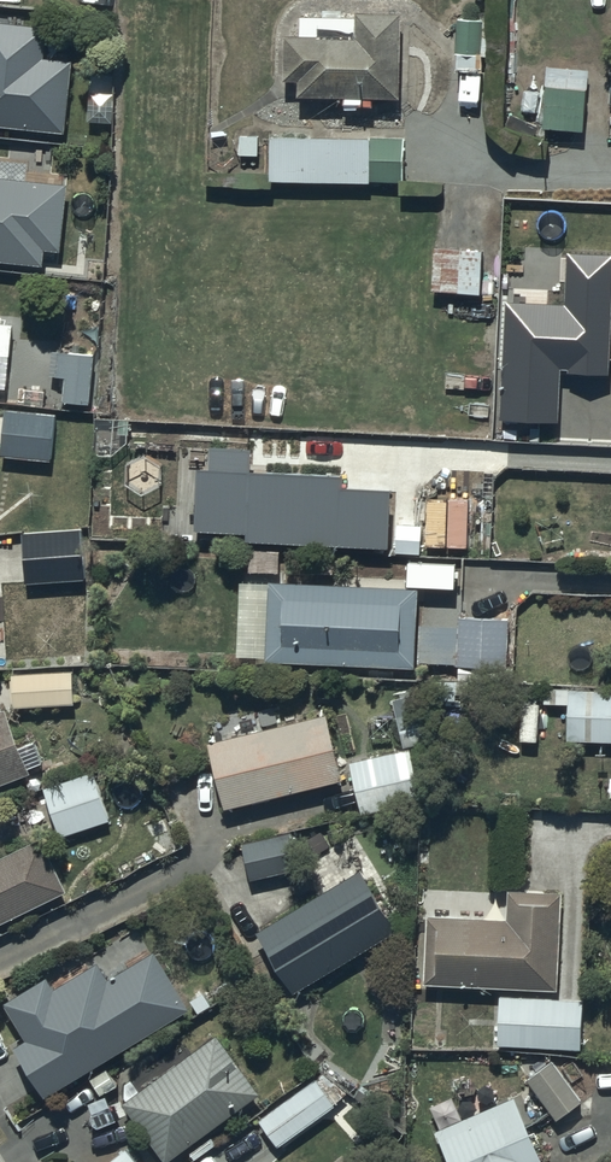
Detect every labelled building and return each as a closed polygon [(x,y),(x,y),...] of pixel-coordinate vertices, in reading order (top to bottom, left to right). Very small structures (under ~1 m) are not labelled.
[(375,106),(375,96),(404,96),(404,12),(357,13),(357,35),(287,35),(287,77),(300,77),(300,96),(346,96),(346,108),(359,108),(359,107),(375,106)] [(483,18),(459,17),(458,51),(482,51),(483,18)] [(66,132),(73,62),(45,59),(48,28),(0,22),(0,125),(66,132)] [(587,84),(547,82),(544,130),(585,132),(587,84)] [(408,134),(272,133),(272,179),(407,180),(408,134)] [(44,266),(45,249),(61,251),(68,185),(0,177),(0,261),(44,266)] [(436,247),(436,252),(436,292),(487,292),(486,247),(436,247)] [(505,303),(500,421),(559,424),(561,374),(608,376),(610,308),(610,255),(566,253),(564,306),(505,303)] [(8,388),(13,322),(0,321),(0,387),(8,388)] [(96,355),(61,352),(59,377),(67,378),(65,402),(93,404),(96,355)] [(57,411),(7,406),(2,458),(52,463),(57,411)] [(209,472),(196,471),(193,534),(245,536),(245,543),(387,549),(389,492),(340,490),(341,476),(250,472),(251,450),(210,449),(209,472)] [(80,530),(19,535),(23,585),(84,581),(80,530)] [(419,584),(271,579),(268,661),(416,666),(419,584)] [(460,627),(422,627),(422,664),(510,664),(510,618),(460,618),(460,627)] [(74,667),(12,672),(15,708),(77,704),(74,667)] [(437,689),(394,700),(405,745),(449,735),(437,689)] [(571,693),(571,738),(610,739),(610,694),(571,693)] [(7,709),(0,711),(0,783),(33,770),(7,709)] [(330,714),(213,742),(229,807),(345,779),(330,714)] [(424,799),(412,748),(352,762),(364,813),(424,799)] [(111,818),(94,770),(44,788),(61,836),(111,818)] [(295,832),(245,844),(254,881),(303,870),(295,832)] [(70,890),(45,839),(0,862),(0,925),(70,890)] [(360,865),(259,930),(299,991),(400,927),(360,865)] [(508,917),(430,915),(428,984),(560,988),(563,891),(509,889),(508,917)] [(47,1096),(188,1007),(155,954),(111,981),(99,962),(56,989),(49,977),(9,1003),(32,1039),(17,1048),(47,1096)] [(583,998),(501,995),(499,1043),(581,1046),(583,998)] [(260,1090),(218,1035),(128,1104),(170,1159),(260,1090)] [(560,1058),(556,1060),(528,1081),(556,1120),(588,1097),(560,1058)] [(335,1106),(317,1078),(261,1120),(280,1147),(335,1106)] [(517,1096),(439,1129),(453,1161),(539,1161),(544,1160),(517,1096)] [(127,1146),(107,1161),(140,1161),(127,1146)]
